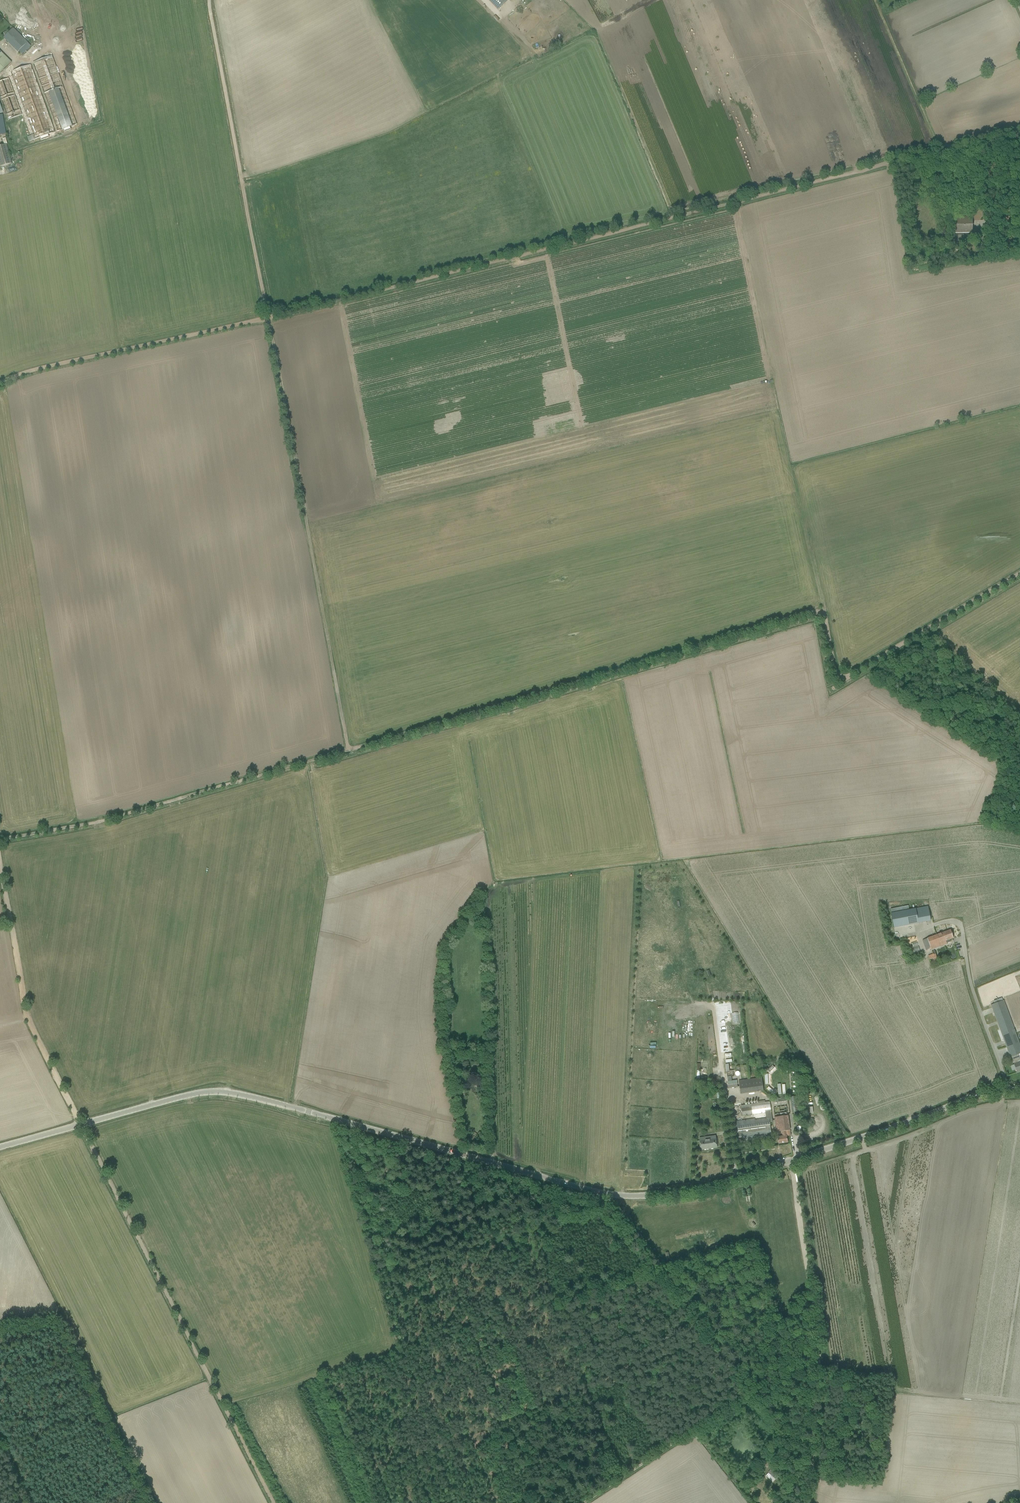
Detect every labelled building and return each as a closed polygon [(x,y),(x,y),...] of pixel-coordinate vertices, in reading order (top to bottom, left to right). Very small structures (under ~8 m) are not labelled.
[(497,10),(508,0),(487,0),(497,10)] [(13,28),(3,38),(17,53),(18,51),(22,55),(30,46),(13,28)] [(11,63),(0,51),(0,74),(11,63)] [(52,56),(32,63),(43,95),(57,132),(64,130),(65,133),(71,130),(69,128),(77,125),(63,88),(52,56)] [(26,67),(11,72),(25,110),(25,112),(23,113),(32,135),(28,137),(29,142),(40,138),(41,141),(49,138),(48,135),(55,133),(30,65),(26,67)] [(0,81),(0,98),(6,115),(8,120),(22,115),(20,110),(9,78),(0,81)] [(0,146),(0,167),(11,164),(6,144),(0,146)] [(954,218),(954,239),(969,239),(969,235),(973,235),(972,217),(954,218)] [(909,906),(890,909),(894,928),(931,921),(928,906),(909,910),(909,906)] [(923,940),(924,945),(926,950),(931,948),(931,950),(947,944),(946,941),(953,938),(951,930),(923,940)] [(996,1003),(991,1005),(1010,1057),(1019,1053),(1019,1045),(1003,1000),(996,1003)] [(762,1077),(738,1080),(740,1094),(763,1091),(762,1077)] [(768,1088),(776,1095),(778,1093),(770,1086),(768,1088)] [(799,1096),(790,1097),(792,1112),(801,1111),(799,1096)] [(754,1118),(733,1121),(736,1143),(772,1138),(770,1122),(772,1122),(770,1101),(741,1105),(742,1116),(765,1113),(766,1118),(754,1120),(754,1118)] [(778,1137),(778,1139),(779,1144),(788,1142),(787,1136),(790,1135),(789,1130),(790,1130),(788,1115),(775,1117),(777,1132),(782,1131),(783,1136),(778,1137)] [(716,1139),(700,1141),(701,1150),(717,1147),(716,1139)] [(769,1461),(766,1460),(763,1465),(767,1468),(769,1465),(771,1466),(773,1462),(770,1459),(769,1461)]
